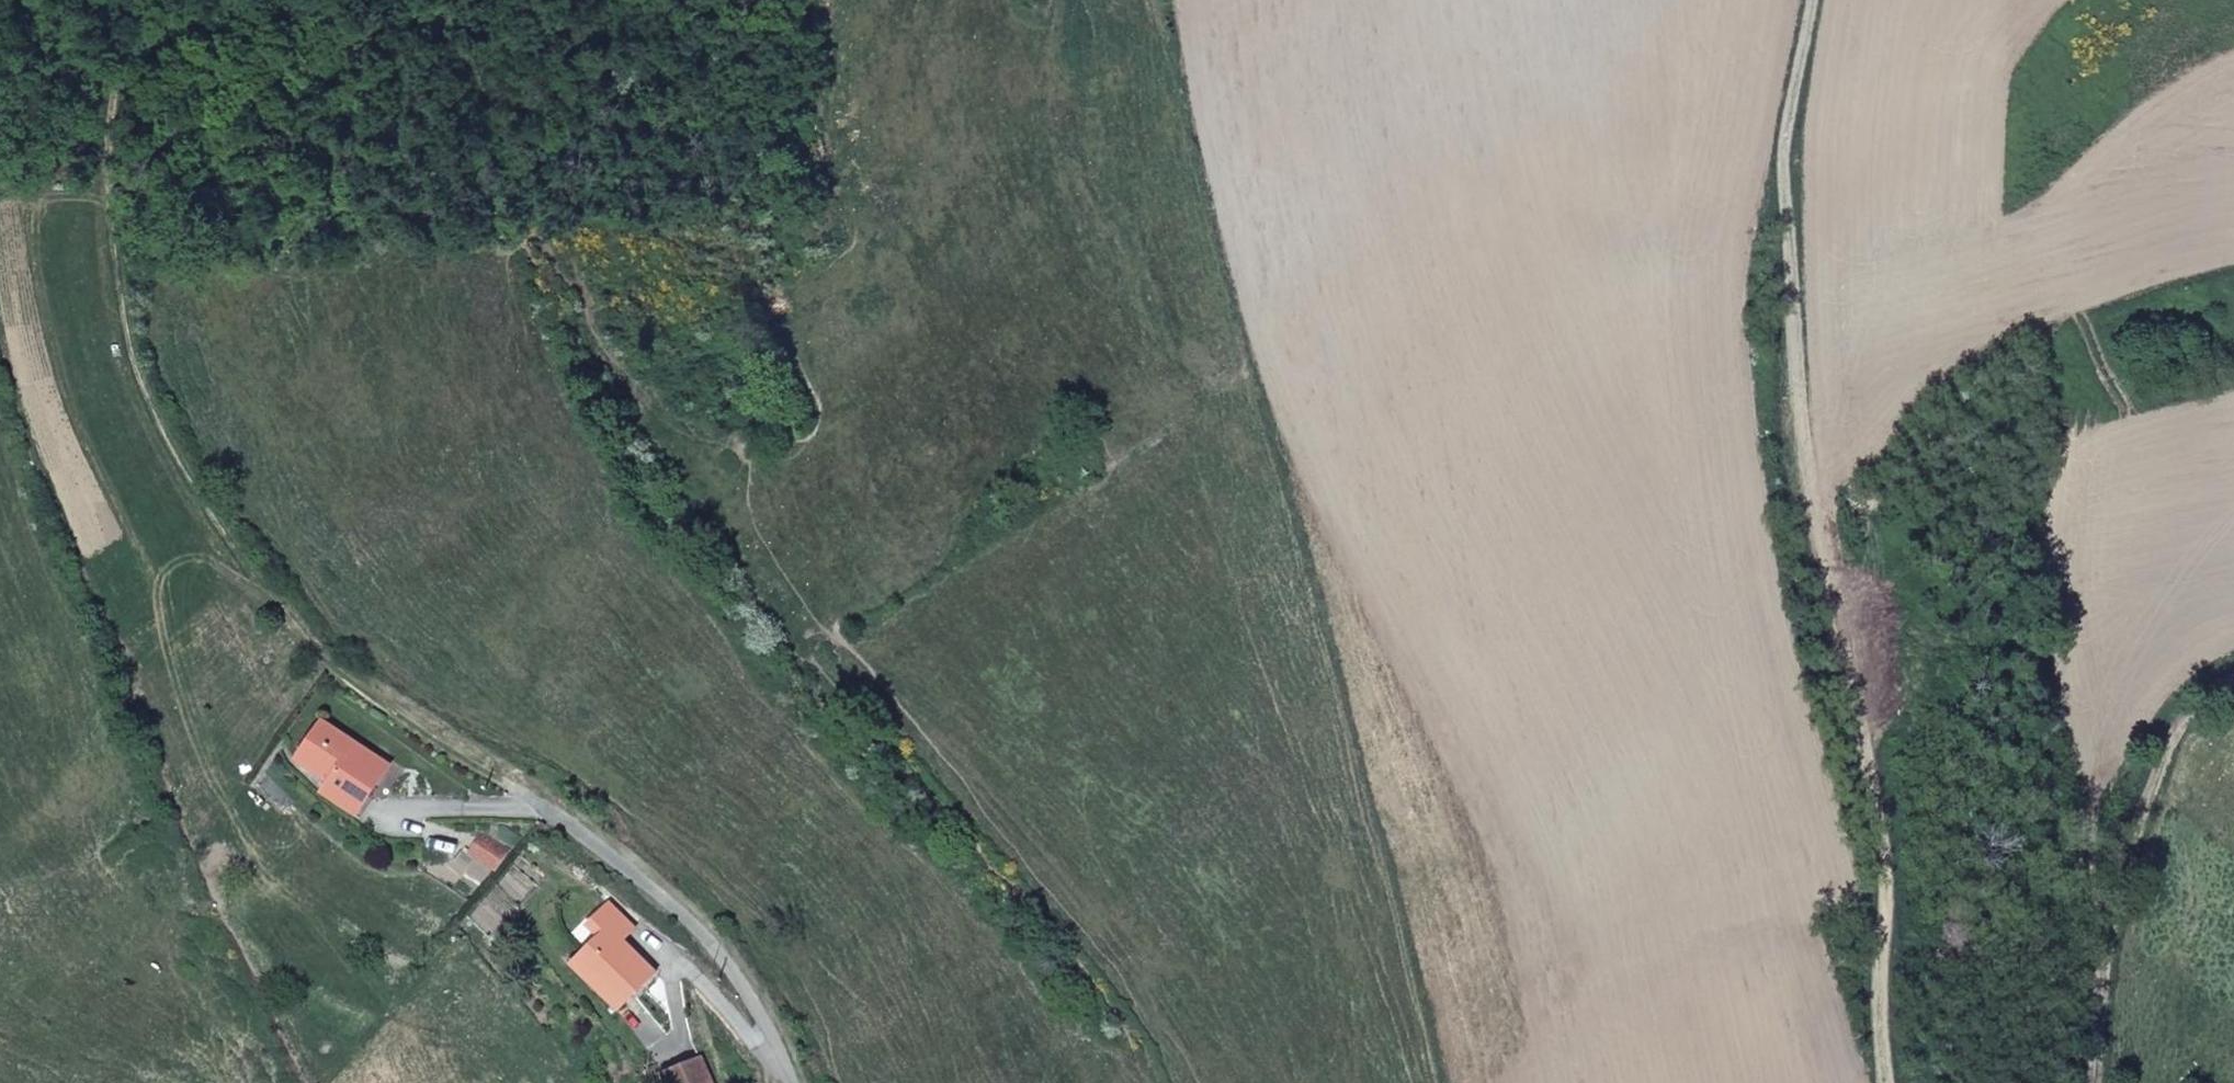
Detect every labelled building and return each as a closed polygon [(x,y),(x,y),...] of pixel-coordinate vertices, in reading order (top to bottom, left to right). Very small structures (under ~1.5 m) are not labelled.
[(300,785),(331,807),(362,765),(342,752),(345,747),(299,716),(272,756),(303,777),(300,785)] [(466,834),(455,850),(479,867),(490,852),(466,834)] [(598,1015),(629,977),(594,945),(606,932),(582,908),(563,929),(573,938),(552,962),(582,990),(577,996),(598,1015)] [(674,1061),(646,1082),(691,1082),(674,1061)]
